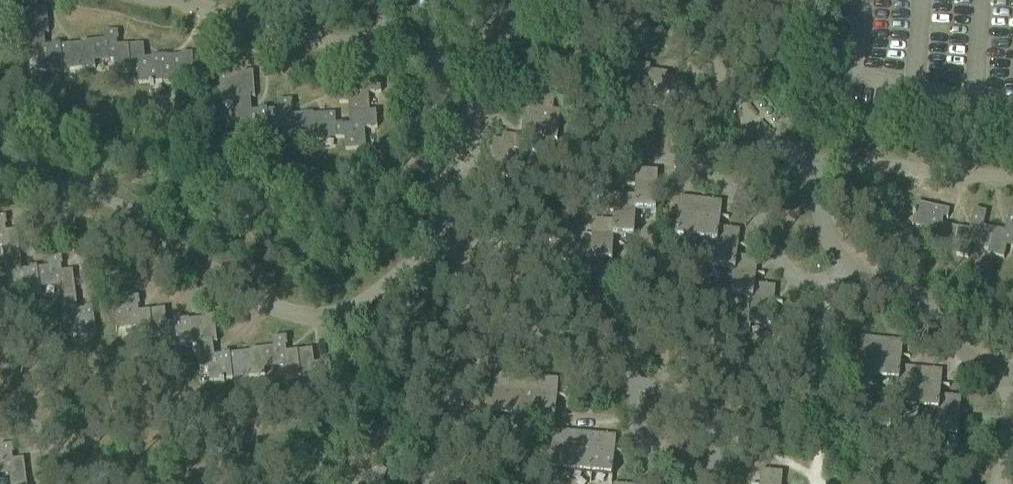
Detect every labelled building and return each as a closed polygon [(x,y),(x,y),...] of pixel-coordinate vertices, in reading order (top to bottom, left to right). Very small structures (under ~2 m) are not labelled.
[(16,36),(28,35),(44,34),(48,34),(46,7),(35,8),(35,10),(21,11),(21,9),(13,10),(16,36)] [(130,72),(128,46),(117,46),(117,39),(118,39),(118,31),(103,32),(104,41),(93,42),(94,62),(113,61),(114,74),(130,72)] [(62,71),(60,46),(60,44),(52,45),(52,47),(45,47),(44,34),(28,35),(30,61),(38,60),(39,73),(50,72),(50,74),(54,74),(54,72),(62,71)] [(95,69),(94,62),(93,42),(81,43),(81,45),(60,46),(62,71),(95,69)] [(143,44),(128,46),(130,72),(137,72),(139,84),(149,84),(150,85),(153,85),(153,83),(161,83),(159,56),(151,56),(152,58),(144,59),(143,44)] [(180,56),(172,57),(167,57),(167,55),(159,56),(161,83),(194,80),(192,53),(180,54),(180,56)] [(645,107),(674,111),(675,104),(689,106),(691,91),(685,90),(686,82),(666,79),(667,74),(649,72),(650,67),(635,65),(632,90),(647,92),(645,107)] [(221,101),(234,100),(250,99),(255,98),(253,72),(241,73),(241,74),(228,75),(227,74),(219,74),(221,101)] [(348,103),(349,114),(368,113),(366,94),(381,93),(380,77),(353,79),(354,90),(347,90),(346,89),(338,89),(339,104),(348,103)] [(521,137),(516,137),(515,152),(523,152),(540,154),(542,139),(557,141),(560,112),(553,111),(554,97),(539,95),(539,102),(530,101),(528,120),(523,120),(521,137)] [(269,136),(268,132),(267,111),(267,109),(258,110),(258,112),(251,112),(250,99),(234,100),(236,126),(244,125),(245,138),(256,137),(256,139),(260,138),(260,137),(269,136)] [(288,143),(304,142),(302,115),(291,116),(291,109),(292,108),(292,100),(277,101),(278,110),(267,111),(268,132),(287,130),(288,143)] [(336,125),(337,139),(344,139),(345,151),(366,149),(364,129),(377,128),(376,112),(368,113),(349,114),(350,125),(343,126),(343,124),(336,125)] [(304,142),(337,139),(336,125),(335,114),(313,116),(313,114),(302,115),(304,142)] [(635,186),(635,197),(634,211),(635,212),(655,212),(654,220),(656,220),(657,172),(635,171),(635,186),(626,185),(626,186),(635,186)] [(613,212),(613,222),(612,237),(613,237),(633,238),(633,245),(634,245),(635,212),(634,211),(635,197),(614,196),(613,211),(604,210),(604,211),(613,212)] [(695,248),(701,200),(679,198),(674,246),(675,246),(676,238),(696,240),(695,248)] [(697,241),(716,243),(717,243),(719,229),(720,218),(728,219),(728,218),(720,217),(722,203),(701,200),(695,248),(696,248),(697,241)] [(922,237),(954,244),(958,229),(942,225),(943,218),(948,219),(949,211),(917,203),(915,212),(913,211),(913,215),(914,215),(912,226),(924,229),(922,237)] [(971,246),(989,250),(994,230),(983,227),(986,213),(974,210),(969,231),(958,229),(954,244),(952,255),(968,258),(971,246)] [(989,250),(988,256),(1004,260),(1006,247),(1012,249),(1012,212),(1009,211),(1004,232),(994,230),(989,250)] [(4,259),(20,257),(17,231),(6,232),(5,225),(7,225),(6,217),(0,217),(0,247),(2,247),(4,259)] [(591,237),(591,247),(590,262),(591,262),(611,263),(611,270),(612,270),(613,237),(612,237),(613,222),(592,221),(591,236),(583,235),(583,236),(591,237)] [(714,269),(734,271),(735,271),(737,257),(738,246),(747,247),(747,246),(738,245),(740,231),(719,229),(717,243),(716,243),(713,276),(714,276),(714,269)] [(590,262),(591,247),(570,246),(569,261),(561,261),(561,262),(570,262),(568,295),(569,295),(570,287),(589,288),(589,295),(590,295),(591,262),(590,262)] [(40,294),(40,289),(37,269),(37,267),(28,268),(29,270),(22,271),(20,257),(4,259),(7,285),(15,284),(17,297),(28,295),(28,297),(32,297),(32,295),(40,294)] [(58,287),(60,299),(76,297),(73,271),(62,272),(61,265),(63,265),(62,257),(47,259),(48,267),(37,269),(40,289),(58,287)] [(732,297),(752,299),(753,299),(755,285),(756,275),(764,276),(764,274),(756,274),(758,259),(737,257),(735,271),(734,271),(730,304),(731,305),(732,297)] [(753,299),(752,299),(748,333),(749,333),(750,325),(770,327),(769,335),(770,335),(774,303),(782,304),(782,303),(774,302),(775,287),(755,285),(753,299)] [(76,297),(60,299),(63,325),(71,324),(73,337),(84,336),(84,337),(88,337),(87,335),(96,334),(93,307),(84,308),(84,310),(77,311),(76,297)] [(137,340),(152,338),(149,311),(139,313),(138,306),(140,305),(139,297),(124,299),(125,308),(113,309),(115,330),(135,327),(137,340)] [(176,348),(184,347),(181,320),(173,321),(174,323),(166,324),(165,309),(149,311),(152,338),(160,337),(162,350),(173,349),(173,350),(177,350),(176,348)] [(184,347),(196,346),(213,344),(217,343),(214,317),(202,318),(202,320),(189,321),(189,319),(181,320),(184,347)] [(284,380),(300,378),(297,352),(286,353),(285,346),(287,346),(286,338),(272,339),(273,348),(262,350),(264,370),(283,368),(284,380)] [(877,388),(878,388),(881,340),(860,338),(856,387),(857,387),(858,379),(878,380),(877,388)] [(879,380),(899,382),(900,382),(901,367),(901,357),(910,358),(910,357),(901,356),(903,342),(881,340),(878,388),(879,380)] [(233,380),(230,355),(229,353),(221,354),(221,356),(214,357),(213,344),(196,346),(200,371),(208,370),(209,383),(220,382),(220,383),(224,383),(224,381),(233,380)] [(265,376),(264,370),(262,350),(250,351),(250,353),(230,355),(233,380),(265,376)] [(297,352),(300,378),(308,377),(309,390),(320,389),(320,391),(324,390),(324,388),(332,387),(329,361),(321,362),(321,364),(314,364),(312,350),(297,352)] [(917,417),(921,369),(901,367),(900,382),(899,382),(896,416),(897,415),(898,408),(917,409),(917,417)] [(918,410),(938,411),(939,411),(940,396),(941,386),(949,387),(949,386),(941,385),(942,370),(921,369),(917,417),(918,417),(918,410)] [(511,426),(512,426),(516,378),(495,376),(494,383),(491,424),(492,425),(492,417),(512,419),(511,426)] [(532,428),(533,428),(537,379),(516,378),(512,426),(513,418),(533,420),(532,428)] [(537,379),(533,428),(534,420),(553,422),(553,429),(554,429),(557,397),(565,397),(565,396),(557,396),(558,381),(537,379)] [(939,411),(938,411),(935,444),(936,444),(937,437),(957,438),(956,446),(957,446),(960,414),(968,414),(968,413),(960,413),(961,398),(940,396),(939,411)] [(569,480),(574,432),(553,430),(548,478),(549,479),(550,471),(570,473),(569,480)] [(590,482),(595,434),(574,432),(569,480),(570,480),(571,473),(590,475),(590,482)] [(590,482),(591,483),(591,475),(611,477),(610,483),(612,483),(615,452),(623,453),(623,452),(615,451),(616,436),(595,434),(590,482)] [(10,483),(27,483),(24,459),(13,460),(12,453),(14,453),(13,445),(0,447),(0,476),(9,475),(10,483)] [(370,475),(383,479),(387,469),(373,465),(370,475)] [(783,473),(761,471),(759,483),(782,483),(783,473)]
